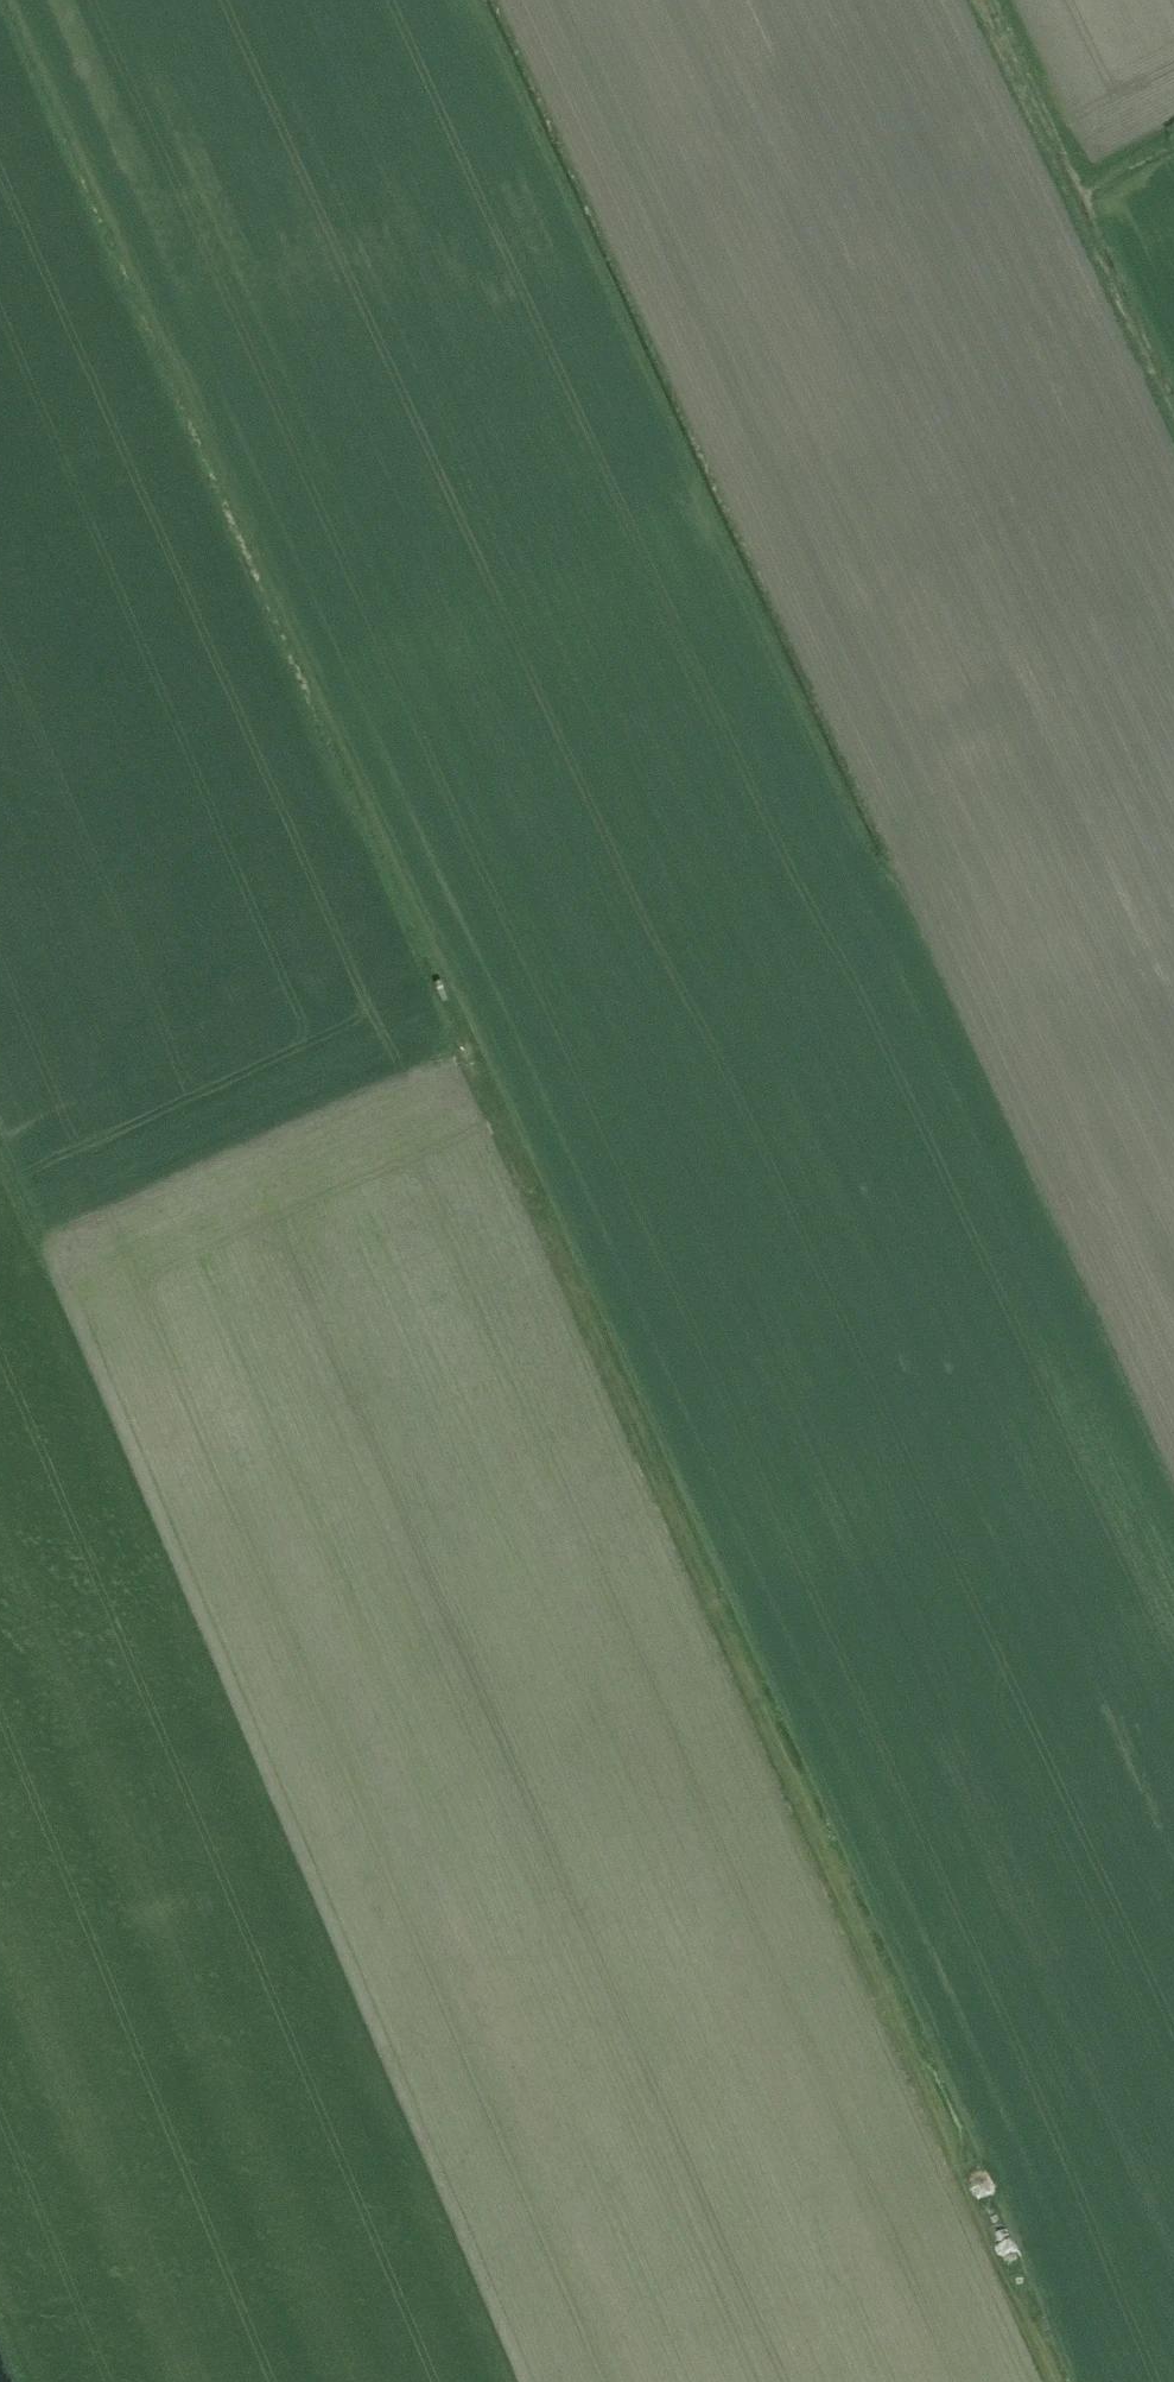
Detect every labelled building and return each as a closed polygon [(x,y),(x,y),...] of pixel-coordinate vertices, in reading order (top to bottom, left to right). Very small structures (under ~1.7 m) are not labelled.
[(1008,2251),(1017,2246),(1005,2224),(996,2229),(1008,2251)]
